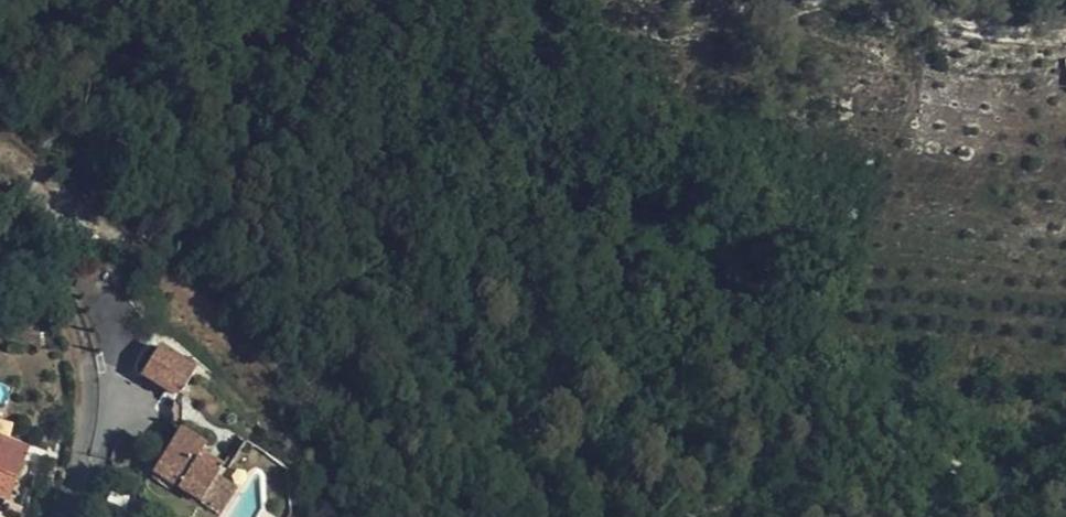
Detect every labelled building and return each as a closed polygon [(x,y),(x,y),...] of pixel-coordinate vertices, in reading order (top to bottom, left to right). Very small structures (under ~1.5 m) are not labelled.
[(159,373),(193,396),(209,371),(176,347),(159,373)] [(220,503),(236,477),(238,473),(214,457),(221,445),(194,428),(169,470),(220,503)] [(5,500),(24,451),(0,441),(0,498),(5,500)] [(256,490),(236,477),(220,503),(240,515),(256,490)]
